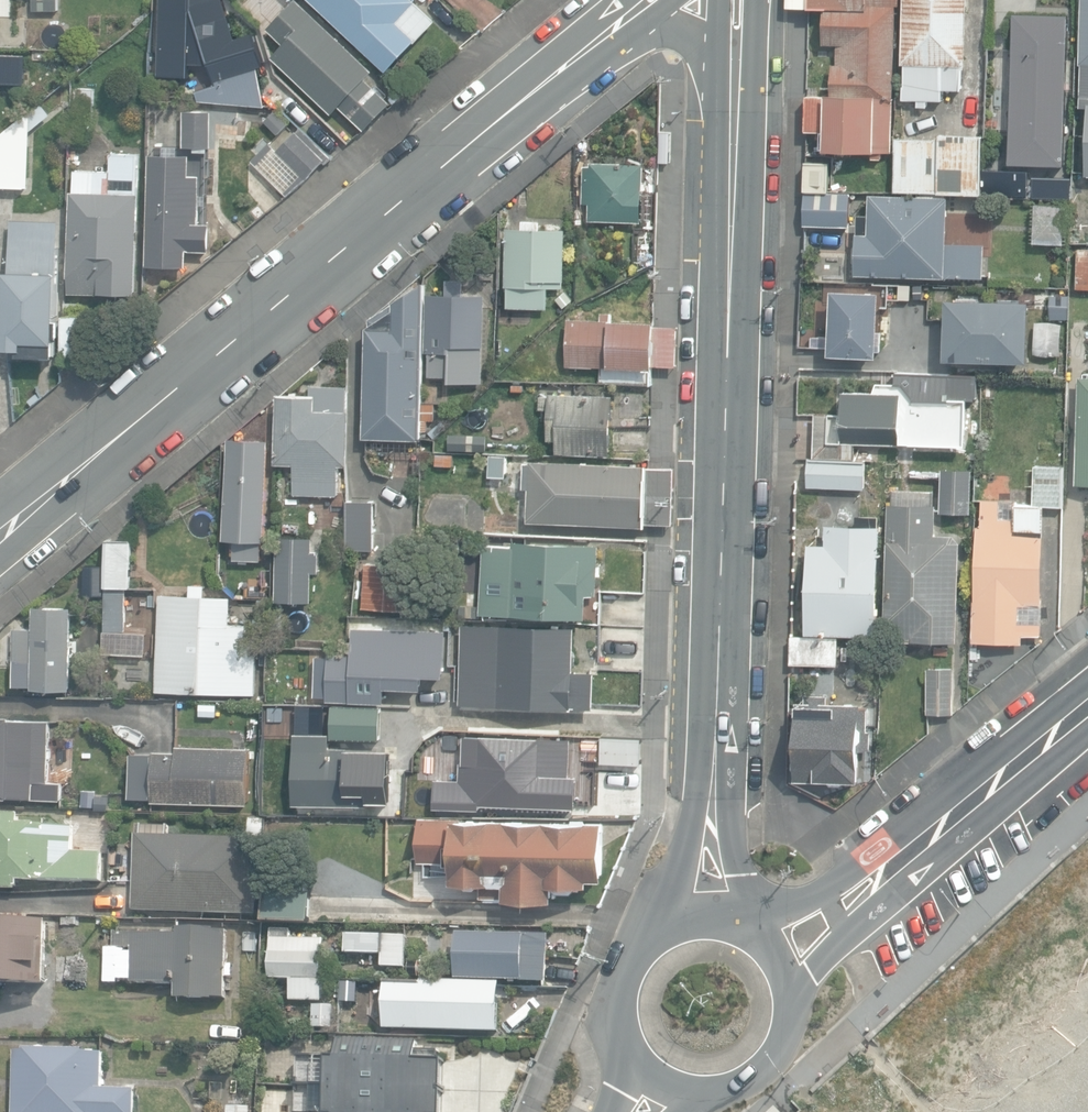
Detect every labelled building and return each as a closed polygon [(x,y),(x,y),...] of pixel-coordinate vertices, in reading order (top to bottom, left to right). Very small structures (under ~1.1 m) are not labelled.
[(206,0),(163,0),(163,1),(170,24),(162,26),(171,56),(189,50),(193,64),(208,59),(215,81),(216,85),(197,90),(199,101),(266,107),(258,68),(266,65),(254,29),(237,35),(236,31),(223,36),(215,10),(210,12),(206,0)] [(337,108),(363,132),(392,104),(366,80),(373,72),(295,0),(268,29),(285,45),(273,58),(332,113),(337,108)] [(373,57),(403,25),(399,22),(417,2),(415,0),(312,0),(373,57)] [(883,160),(883,154),(893,154),(897,8),(900,8),(900,0),(788,0),(788,8),(825,10),(824,46),(838,46),(837,65),(832,65),(831,89),(809,89),(808,133),(824,134),(823,152),(873,154),(873,160),(883,160)] [(927,108),(928,100),(942,101),(943,89),(962,90),(962,91),(963,65),(966,65),(968,0),(904,0),(902,64),(904,64),(903,100),(917,100),(918,100),(918,107),(927,108)] [(12,43),(13,21),(0,21),(0,43),(12,43)] [(2,71),(30,73),(31,51),(3,50),(2,71)] [(1012,185),(1052,186),(1052,182),(1068,183),(1071,68),(1003,66),(1002,97),(997,97),(995,175),(1012,175),(1012,185)] [(60,105),(72,105),(73,75),(61,86),(60,105)] [(74,124),(93,125),(94,89),(94,88),(75,88),(74,124)] [(31,130),(50,114),(41,102),(31,111),(0,136),(0,187),(30,188),(31,130)] [(201,134),(238,137),(241,111),(203,108),(201,134)] [(279,135),(289,124),(275,111),(265,121),(279,135)] [(277,152),(307,180),(326,159),(297,131),(277,152)] [(896,192),(982,195),(982,137),(939,135),(939,140),(897,140),(896,192)] [(70,292),(138,294),(141,193),(138,193),(138,192),(140,154),(113,153),(112,170),(101,170),(101,162),(86,162),(86,171),(75,170),(75,191),(73,191),(70,292)] [(209,252),(210,224),(200,224),(202,177),(191,176),(191,155),(151,154),(148,266),(187,267),(188,251),(209,252)] [(590,221),(643,222),(644,163),(592,162),(592,166),(584,166),(584,203),(590,203),(590,221)] [(804,191),(829,192),(830,163),(806,162),(804,191)] [(985,195),(1006,196),(1007,187),(986,186),(985,195)] [(850,227),(851,194),(805,192),(804,225),(850,227)] [(856,275),(983,279),(984,245),(948,243),(949,198),(871,195),(869,216),(858,215),(857,244),(854,247),(853,264),(857,267),(856,275)] [(1051,231),(1068,232),(1069,204),(1053,203),(1051,231)] [(506,306),(533,307),(533,287),(550,287),(550,285),(561,285),(562,282),(564,282),(566,229),(539,229),(539,221),(521,221),(521,228),(507,228),(506,286),(506,287),(507,288),(506,306)] [(22,354),(58,356),(58,343),(60,343),(60,338),(62,338),(63,321),(60,320),(62,271),(58,270),(60,227),(11,224),(5,348),(22,349),(22,354)] [(1087,289),(1087,249),(1078,249),(1077,289),(1087,289)] [(429,376),(458,377),(459,354),(482,355),(482,348),(485,348),(486,296),(465,295),(465,280),(447,279),(446,293),(428,293),(427,354),(430,354),(429,376)] [(373,453),(392,454),(393,439),(420,439),(424,284),(371,320),(371,327),(369,328),(366,438),(373,438),(373,453)] [(926,299),(927,287),(912,286),(911,297),(926,299)] [(546,302),(556,314),(569,303),(560,291),(546,302)] [(831,355),(877,357),(880,293),(833,291),(831,355)] [(971,366),(979,366),(979,359),(995,360),(994,365),(1001,365),(1001,360),(1028,361),(1030,303),(949,299),(947,358),(972,359),(971,366)] [(67,303),(65,360),(93,360),(93,347),(105,347),(107,321),(93,320),(93,317),(86,316),(87,304),(67,303)] [(600,383),(652,385),(652,370),(655,369),(655,365),(656,326),(656,322),(613,320),(613,313),(602,313),(602,319),(569,318),(568,366),(600,367),(600,383)] [(1060,356),(1062,321),(1036,320),(1034,355),(1060,356)] [(1080,373),(1077,488),(1087,488),(1087,373),(1080,373)] [(815,458),(854,459),(854,445),(901,445),(902,443),(967,445),(969,399),(977,400),(978,376),(896,374),(895,383),(878,383),(875,391),(846,390),(845,414),(815,413),(815,458)] [(295,494),(342,495),(342,466),(343,466),(350,466),(351,411),(347,411),(348,385),(312,384),(312,395),(278,396),(277,463),(295,463),(295,494)] [(511,394),(525,394),(525,384),(511,384),(511,394)] [(557,453),(611,455),(613,396),(551,393),(551,398),(541,397),(540,410),(548,410),(547,441),(557,441),(557,453)] [(438,402),(424,402),(424,419),(438,419),(438,402)] [(235,559),(262,560),(263,541),(265,541),(270,440),(230,438),(225,539),(236,540),(235,559)] [(491,468),(507,469),(508,457),(492,456),(491,468)] [(528,523),(645,529),(649,465),(516,458),(514,488),(530,489),(528,523)] [(807,487),(865,490),(866,461),(810,459),(807,487)] [(973,642),(1024,644),(1024,635),(1040,636),(1046,507),(1064,508),(1066,466),(1035,464),(1033,504),(980,501),(973,642)] [(940,512),(971,514),(972,472),(941,471),(940,512)] [(348,549),(373,550),(375,503),(349,502),(348,549)] [(885,642),(958,642),(962,543),(954,535),(937,535),(937,504),(888,504),(887,602),(885,602),(885,642)] [(807,634),(878,636),(882,527),(879,527),(879,526),(879,517),(856,516),(856,526),(827,525),(826,544),(811,544),(810,573),(801,572),(801,586),(808,587),(807,634)] [(278,533),(277,601),(311,602),(312,570),(320,571),(320,550),(312,550),(312,534),(278,533)] [(482,552),(497,553),(497,537),(483,537),(482,552)] [(106,631),(128,632),(129,588),(135,588),(136,540),(108,540),(106,631)] [(482,614),(587,618),(588,595),(596,596),(598,545),(513,541),(513,557),(483,558),(480,614),(482,614)] [(362,609),(410,612),(414,566),(365,563),(362,609)] [(273,586),(273,569),(261,568),(261,586),(273,586)] [(257,695),(258,694),(259,639),(249,639),(249,625),(232,625),(233,595),(207,594),(208,587),(181,587),(181,594),(160,593),(157,692),(257,695)] [(137,616),(154,616),(155,597),(138,596),(137,616)] [(34,688),(72,689),(74,607),(35,606),(34,628),(21,628),(20,659),(16,659),(15,686),(34,686),(34,688)] [(594,708),(595,708),(596,671),(575,670),(576,627),(465,624),(462,705),(594,708)] [(343,704),(413,706),(413,702),(416,702),(418,658),(416,658),(418,628),(372,627),(372,632),(355,632),(354,657),(345,656),(343,704)] [(793,665),(839,666),(840,638),(794,637),(793,665)] [(926,714),(953,714),(953,669),(926,669),(926,670),(926,714)] [(830,786),(841,786),(847,780),(860,780),(862,749),(870,749),(871,732),(868,732),(869,708),(863,707),(862,703),(828,702),(828,698),(805,697),(805,701),(798,701),(797,736),(793,739),(792,753),(796,755),(795,782),(824,782),(830,786)] [(324,733),(346,733),(346,706),(332,706),(332,720),(324,720),(324,733)] [(62,800),(64,783),(47,782),(51,721),(0,717),(0,796),(62,800)] [(337,809),(345,809),(345,806),(392,807),(393,749),(331,748),(331,736),(296,735),(294,804),(337,805),(337,809)] [(481,809),(499,809),(499,805),(576,808),(577,764),(571,763),(572,740),(469,736),(468,762),(462,762),(461,779),(452,779),(453,772),(440,771),(440,780),(438,780),(437,801),(482,803),(481,809)] [(602,763),(642,764),(643,738),(603,738),(602,763)] [(153,802),(248,805),(250,747),(178,745),(177,753),(154,753),(154,755),(131,754),(129,797),(153,798),(153,802)] [(267,814),(292,815),(292,802),(268,801),(267,814)] [(89,832),(110,834),(111,810),(90,810),(89,832)] [(17,890),(18,881),(34,881),(34,878),(102,881),(104,851),(72,850),(73,825),(19,823),(19,813),(0,812),(0,889),(17,890)] [(248,834),(264,835),(264,816),(247,816),(248,834)] [(482,897),(555,898),(555,892),(576,892),(584,884),(590,884),(590,879),(605,879),(606,821),(420,819),(419,862),(453,863),(453,882),(482,883),(482,897)] [(133,912),(257,916),(260,839),(168,836),(169,826),(136,825),(133,912)] [(265,867),(265,892),(305,892),(306,867),(265,867)] [(305,892),(265,892),(265,923),(309,923),(311,923),(312,892),(305,892)] [(48,987),(50,922),(30,922),(30,914),(2,913),(2,921),(0,921),(0,985),(48,987)] [(176,999),(215,1000),(215,998),(227,999),(227,979),(233,980),(233,964),(227,964),(228,931),(178,930),(178,935),(114,933),(114,947),(105,947),(104,983),(177,985),(176,999)] [(407,935),(346,933),(346,954),(381,954),(381,967),(406,968),(407,935)] [(520,983),(548,983),(549,934),(521,934),(457,933),(456,979),(520,981),(520,983)] [(325,1001),(326,939),(270,938),(269,979),(292,980),(291,1000),(325,1001)] [(385,1029),(499,1032),(500,983),(499,983),(499,982),(422,980),(422,983),(385,982),(384,1029),(385,1029)] [(337,1026),(354,1027),(356,982),(341,981),(340,1000),(338,1000),(337,1026)] [(313,1027),(334,1028),(335,1006),(314,1005),(313,1027)] [(431,1099),(446,1099),(447,1093),(476,1094),(477,1042),(396,1039),(396,1042),(375,1041),(374,1056),(356,1056),(356,1066),(350,1066),(350,1086),(395,1088),(396,1088),(396,1091),(431,1091),(431,1099)] [(137,1090),(103,1088),(104,1074),(106,1074),(107,1062),(104,1062),(104,1053),(87,1052),(87,1050),(25,1048),(25,1052),(14,1051),(12,1111),(137,1111),(137,1090)] [(230,1100),(246,1101),(248,1083),(231,1081),(230,1100)] [(346,1101),(268,1098),(268,1111),(346,1111),(346,1101)]
